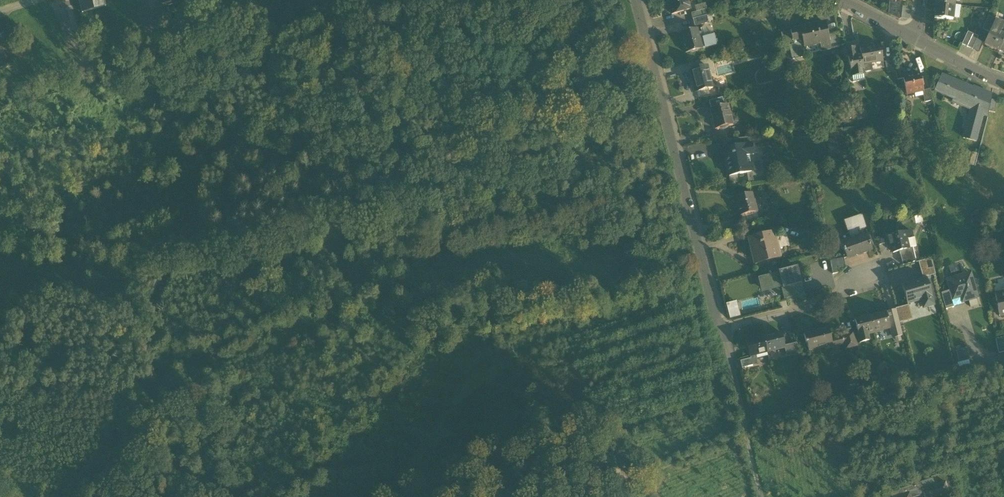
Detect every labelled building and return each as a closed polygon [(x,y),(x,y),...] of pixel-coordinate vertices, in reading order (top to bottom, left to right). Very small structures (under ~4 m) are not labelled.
[(82,12),(83,12),(82,8),(104,2),(105,6),(106,6),(105,0),(79,0),(82,12)] [(672,15),(690,10),(688,0),(668,0),(672,15)] [(887,13),(899,19),(901,18),(903,1),(890,0),(889,0),(887,13)] [(696,13),(707,10),(705,3),(694,6),(696,13)] [(954,5),(936,4),(935,18),(953,20),(953,18),(954,5)] [(691,14),(693,19),(708,16),(707,10),(696,13),(691,14)] [(785,14),(779,16),(781,24),(788,23),(786,14),(785,14)] [(14,66),(4,16),(0,17),(0,69),(14,66)] [(693,20),(694,26),(708,23),(706,16),(693,20)] [(982,30),(990,33),(996,20),(988,17),(982,30)] [(1000,51),(1003,42),(1003,36),(1000,34),(1003,25),(1003,24),(996,20),(990,33),(985,45),(999,52),(1000,51)] [(799,29),(801,39),(802,40),(803,42),(804,48),(820,44),(820,46),(829,45),(830,44),(828,37),(828,35),(825,23),(799,29)] [(703,36),(699,37),(697,29),(679,33),(682,42),(683,42),(686,53),(702,49),(705,48),(717,45),(714,36),(703,39),(703,36)] [(793,41),(797,40),(801,39),(799,29),(790,31),(793,41)] [(781,33),(784,47),(790,46),(794,45),(793,41),(790,31),(781,33)] [(978,37),(968,32),(962,45),(972,50),(978,37)] [(829,45),(830,49),(841,47),(838,34),(828,37),(830,44),(829,45)] [(804,48),(803,42),(798,43),(797,40),(793,41),(794,45),(790,46),(793,60),(804,58),(802,50),(805,49),(804,48)] [(983,43),(978,40),(973,49),(979,52),(983,43)] [(806,55),(830,49),(829,45),(820,46),(820,44),(804,48),(805,49),(806,55)] [(860,48),(861,56),(862,65),(863,65),(871,64),(883,62),(880,47),(869,49),(868,46),(860,48)] [(864,75),(862,65),(861,56),(855,56),(854,49),(847,50),(849,66),(850,66),(852,77),(864,75)] [(741,54),(733,56),(734,63),(743,60),(741,54)] [(894,60),(885,62),(887,73),(896,72),(894,60)] [(871,64),(863,65),(864,73),(872,72),(871,64)] [(693,82),(696,92),(698,91),(708,89),(713,88),(707,66),(692,70),(695,81),(693,82)] [(903,78),(907,95),(922,91),(923,91),(919,74),(910,76),(903,78)] [(966,127),(979,130),(983,114),(988,117),(989,112),(991,100),(992,96),(973,87),(973,89),(942,75),(935,91),(954,99),(953,102),(971,110),(966,127)] [(710,95),(708,89),(698,91),(700,97),(710,95)] [(922,91),(925,102),(933,101),(930,89),(923,91),(922,91)] [(722,98),(724,104),(736,101),(734,95),(722,98)] [(709,101),(711,109),(724,105),(724,104),(722,98),(709,101)] [(727,104),(733,125),(741,123),(736,101),(724,104),(724,105),(727,104)] [(713,118),(716,129),(733,125),(727,104),(724,105),(711,109),(710,109),(713,118)] [(863,109),(855,111),(857,120),(865,118),(863,109)] [(975,141),(979,130),(966,127),(963,138),(975,141)] [(728,140),(729,148),(751,144),(750,138),(728,140)] [(724,149),(729,176),(737,175),(746,173),(752,172),(750,164),(746,164),(744,156),(754,155),(751,144),(729,148),(724,149)] [(978,154),(967,151),(964,163),(975,166),(978,154)] [(841,159),(832,160),(833,167),(842,166),(841,159)] [(759,162),(750,164),(752,172),(761,170),(759,162)] [(737,175),(729,176),(730,183),(738,183),(737,175)] [(738,204),(740,215),(743,215),(756,212),(754,199),(753,200),(751,193),(735,196),(737,204),(738,204)] [(743,215),(744,223),(762,219),(760,211),(756,212),(743,215)] [(845,251),(847,257),(856,254),(857,255),(872,249),(867,234),(860,236),(857,227),(866,224),(862,214),(844,220),(848,230),(851,239),(842,242),(844,248),(845,251)] [(912,248),(916,247),(912,230),(887,236),(890,248),(892,248),(893,253),(899,251),(912,248)] [(749,238),(755,263),(780,257),(778,248),(775,249),(771,232),(749,238)] [(782,247),(790,245),(787,235),(778,237),(782,247)] [(912,248),(916,262),(920,261),(917,247),(916,247),(912,248)] [(899,251),(903,265),(916,262),(912,248),(899,251)] [(832,270),(833,274),(839,272),(838,268),(845,266),(844,258),(830,261),(832,270)] [(918,263),(924,280),(927,279),(927,280),(930,279),(929,276),(935,275),(931,259),(916,263),(916,264),(918,263)] [(948,266),(951,274),(959,271),(957,263),(948,266)] [(797,268),(779,272),(783,285),(783,288),(798,284),(801,284),(797,268)] [(760,277),(763,290),(783,285),(779,272),(760,277)] [(965,295),(967,300),(968,300),(970,307),(977,305),(975,298),(977,297),(970,274),(948,280),(953,299),(965,295)] [(921,299),(924,308),(933,305),(931,296),(932,296),(927,280),(927,279),(924,280),(902,286),(907,303),(921,299)] [(994,295),(1003,293),(1003,283),(993,285),(994,295)] [(783,288),(786,298),(800,295),(798,284),(783,288)] [(996,302),(1003,301),(1003,291),(994,293),(996,302)] [(949,293),(942,295),(946,309),(954,307),(949,293)] [(737,300),(726,303),(730,319),(741,316),(737,300)] [(896,309),(899,323),(912,319),(908,306),(896,309)] [(896,309),(886,312),(890,328),(892,338),(902,336),(899,323),(896,309)] [(886,312),(870,316),(874,332),(882,330),(890,328),(886,312)] [(874,332),(870,316),(855,320),(858,331),(859,336),(861,342),(869,340),(868,334),(874,332)] [(825,348),(833,346),(831,338),(828,328),(804,334),(806,343),(807,343),(809,350),(825,346),(825,348)] [(781,332),(764,337),(768,352),(785,348),(785,347),(785,345),(781,332)] [(854,332),(848,333),(841,335),(844,343),(845,350),(851,348),(857,347),(857,343),(854,332)] [(841,335),(831,338),(833,346),(844,343),(841,335)] [(750,356),(768,352),(764,337),(746,341),(750,356)] [(996,339),(999,353),(1003,352),(1003,337),(996,339)] [(789,344),(792,355),(799,353),(796,342),(789,344)] [(956,351),(959,362),(969,360),(970,360),(967,349),(956,351)] [(740,360),(742,367),(753,365),(751,358),(740,360)] [(970,367),(969,360),(959,362),(957,363),(959,370),(970,367)] [(924,489),(935,485),(932,478),(921,482),(924,489)] [(919,495),(923,493),(922,490),(924,489),(921,482),(901,489),(903,495),(908,493),(910,496),(918,496),(920,496),(919,495)] [(949,493),(945,482),(935,485),(924,489),(922,490),(923,493),(925,496),(937,496),(949,493)] [(901,489),(890,493),(891,496),(897,496),(903,495),(901,489)]
